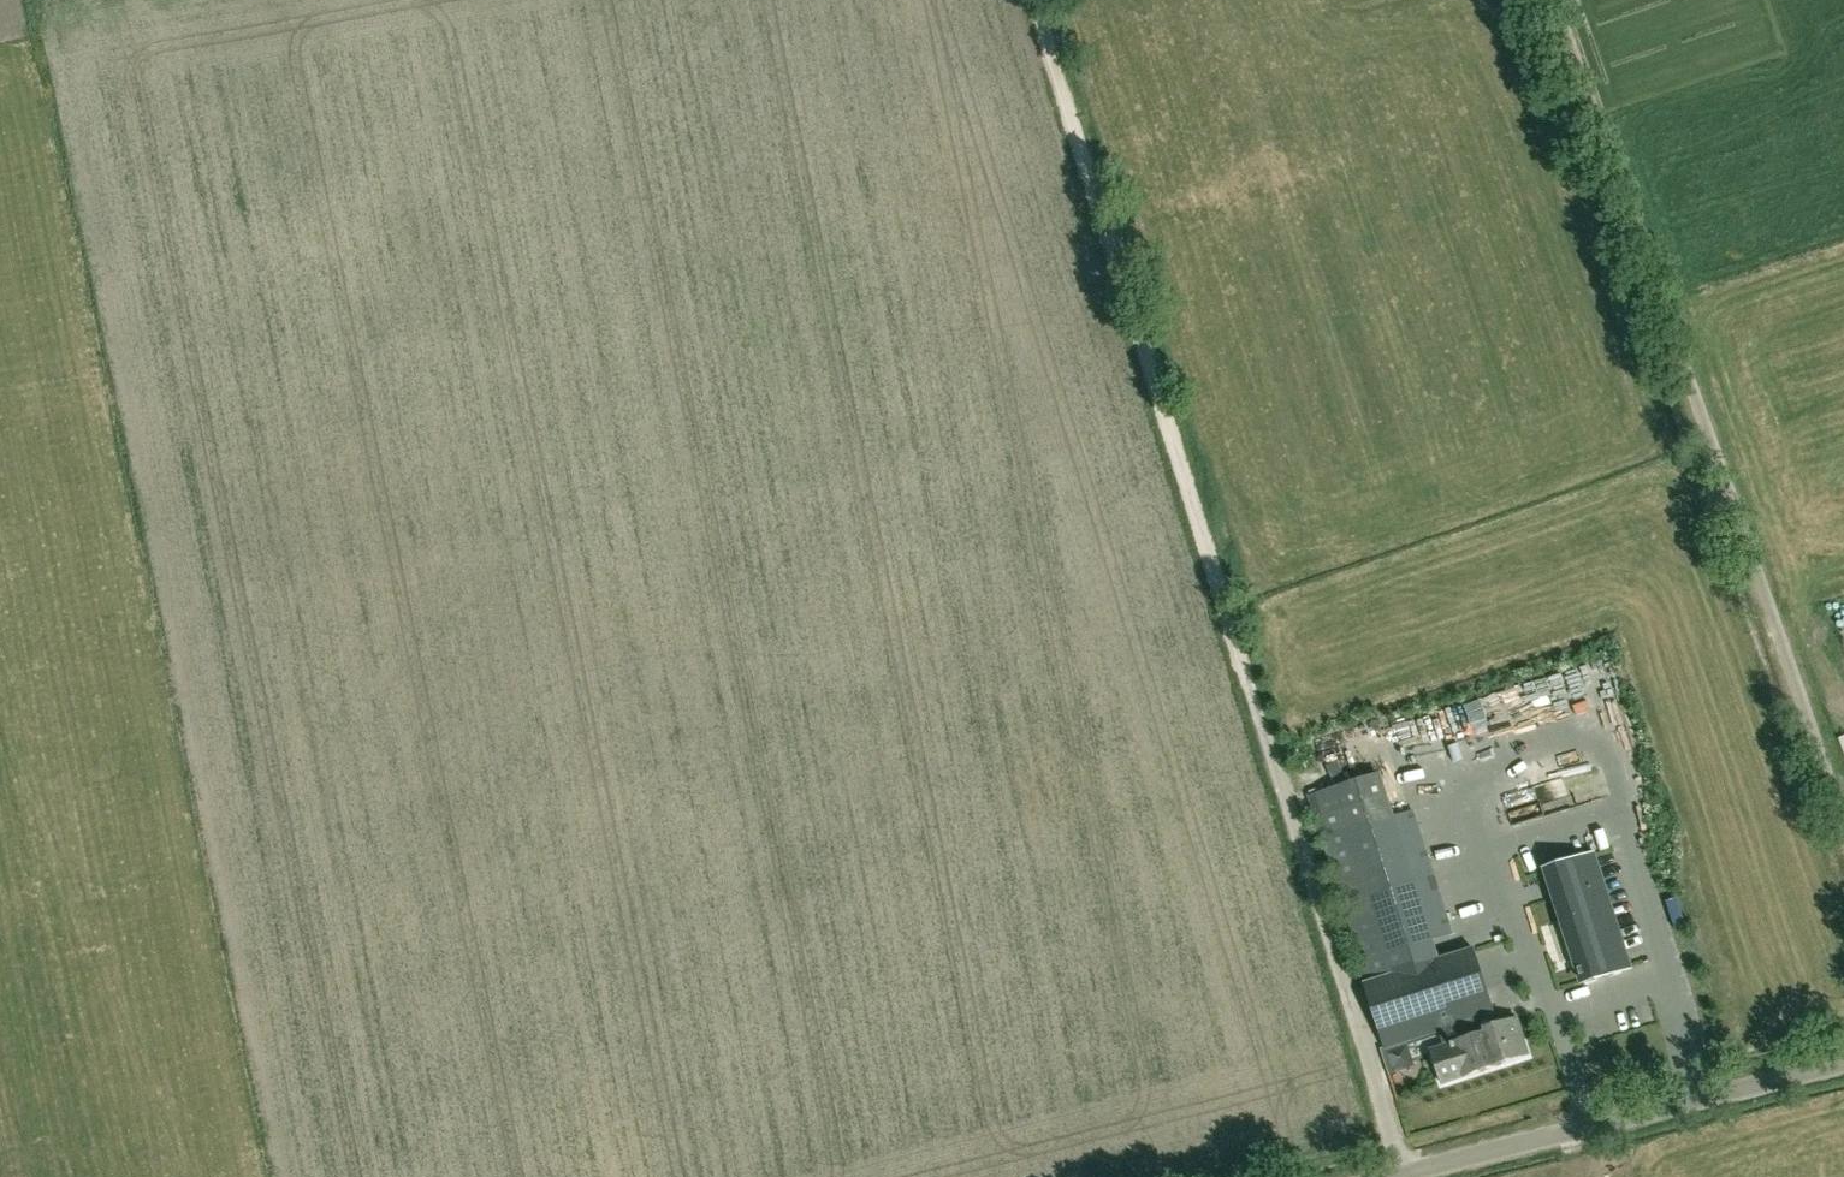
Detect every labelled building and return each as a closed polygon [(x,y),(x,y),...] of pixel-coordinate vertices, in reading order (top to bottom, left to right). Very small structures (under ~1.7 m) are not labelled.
[(1439,961),(1393,817),(1380,774),(1311,798),(1369,983),(1439,961)] [(1548,869),(1565,923),(1584,983),(1630,969),(1594,854),(1548,869)] [(1480,955),(1441,967),(1439,961),(1369,983),(1365,984),(1386,1050),(1460,1026),(1464,1038),(1432,1049),(1442,1082),(1465,1075),(1466,1076),(1502,1064),(1502,1063),(1529,1054),(1518,1017),(1489,1026),(1490,1030),(1484,1032),(1479,1016),(1498,1011),(1480,955)]
